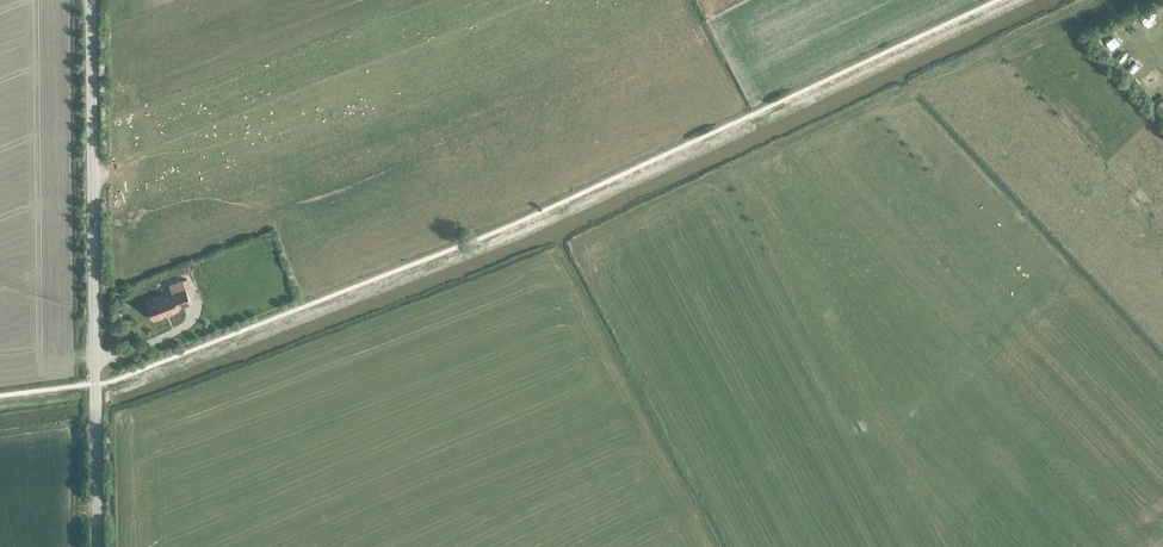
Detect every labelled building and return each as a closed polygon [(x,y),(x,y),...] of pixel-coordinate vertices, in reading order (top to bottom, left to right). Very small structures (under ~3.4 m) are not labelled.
[(146,301),(153,319),(179,309),(179,307),(192,302),(183,279),(169,285),(171,291),(146,301)]
